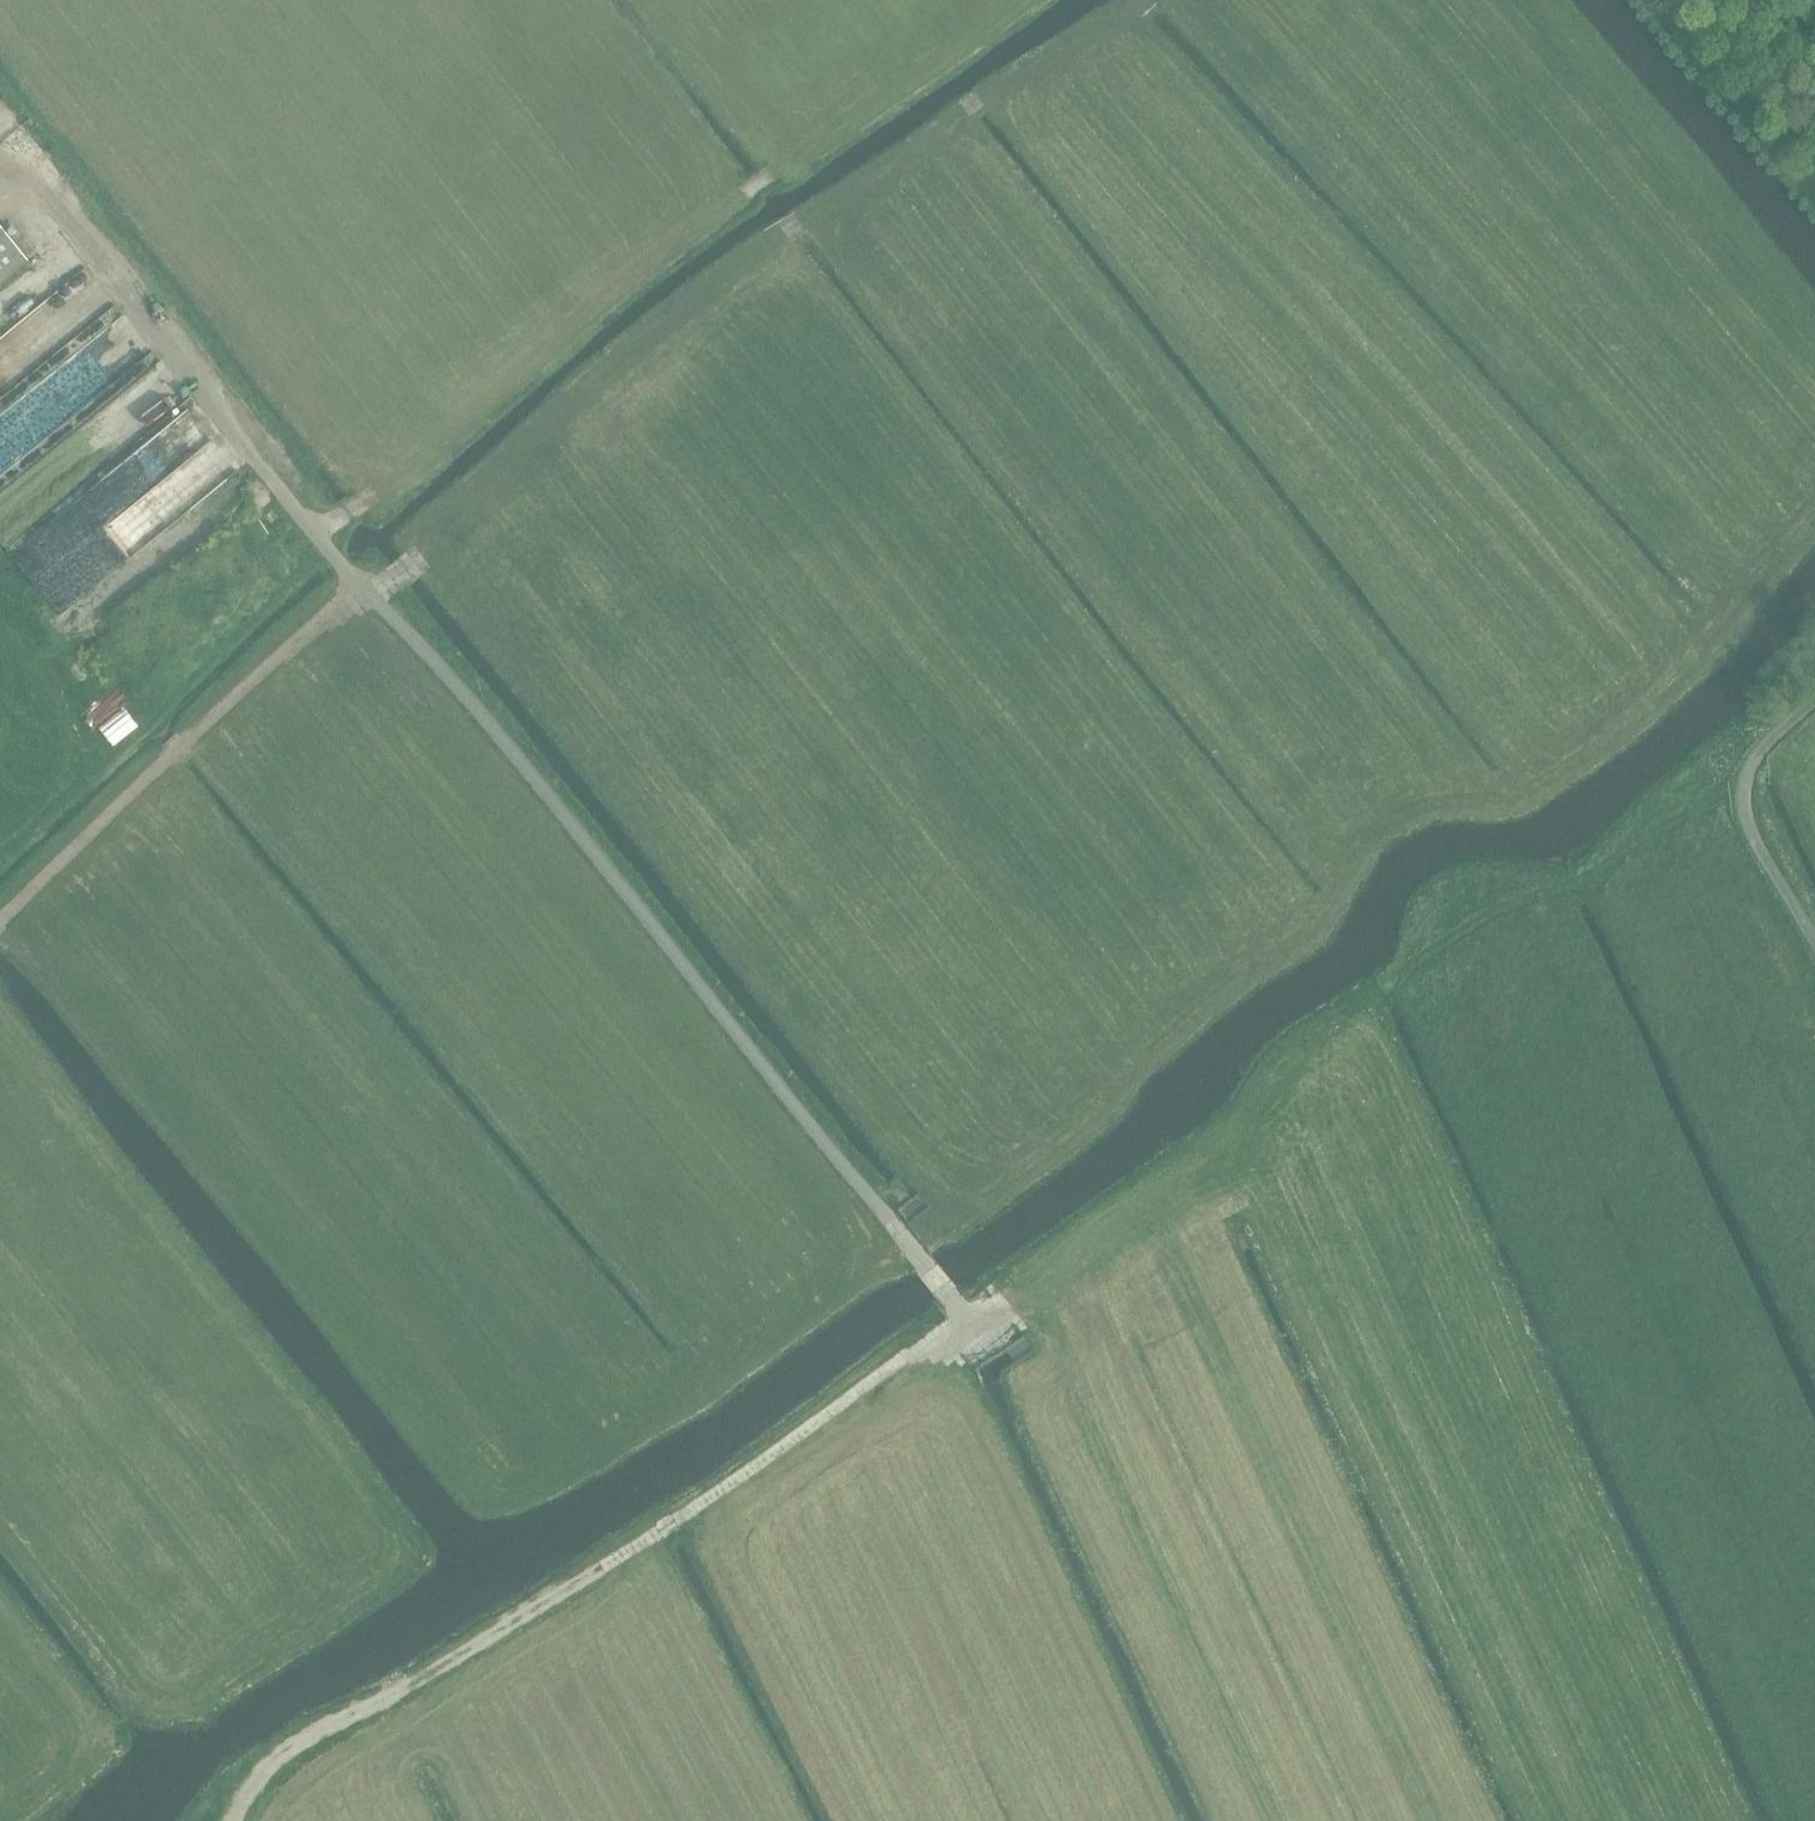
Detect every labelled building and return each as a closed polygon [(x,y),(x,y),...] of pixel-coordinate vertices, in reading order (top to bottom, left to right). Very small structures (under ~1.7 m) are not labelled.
[(29,262),(0,226),(0,285),(29,262)]
